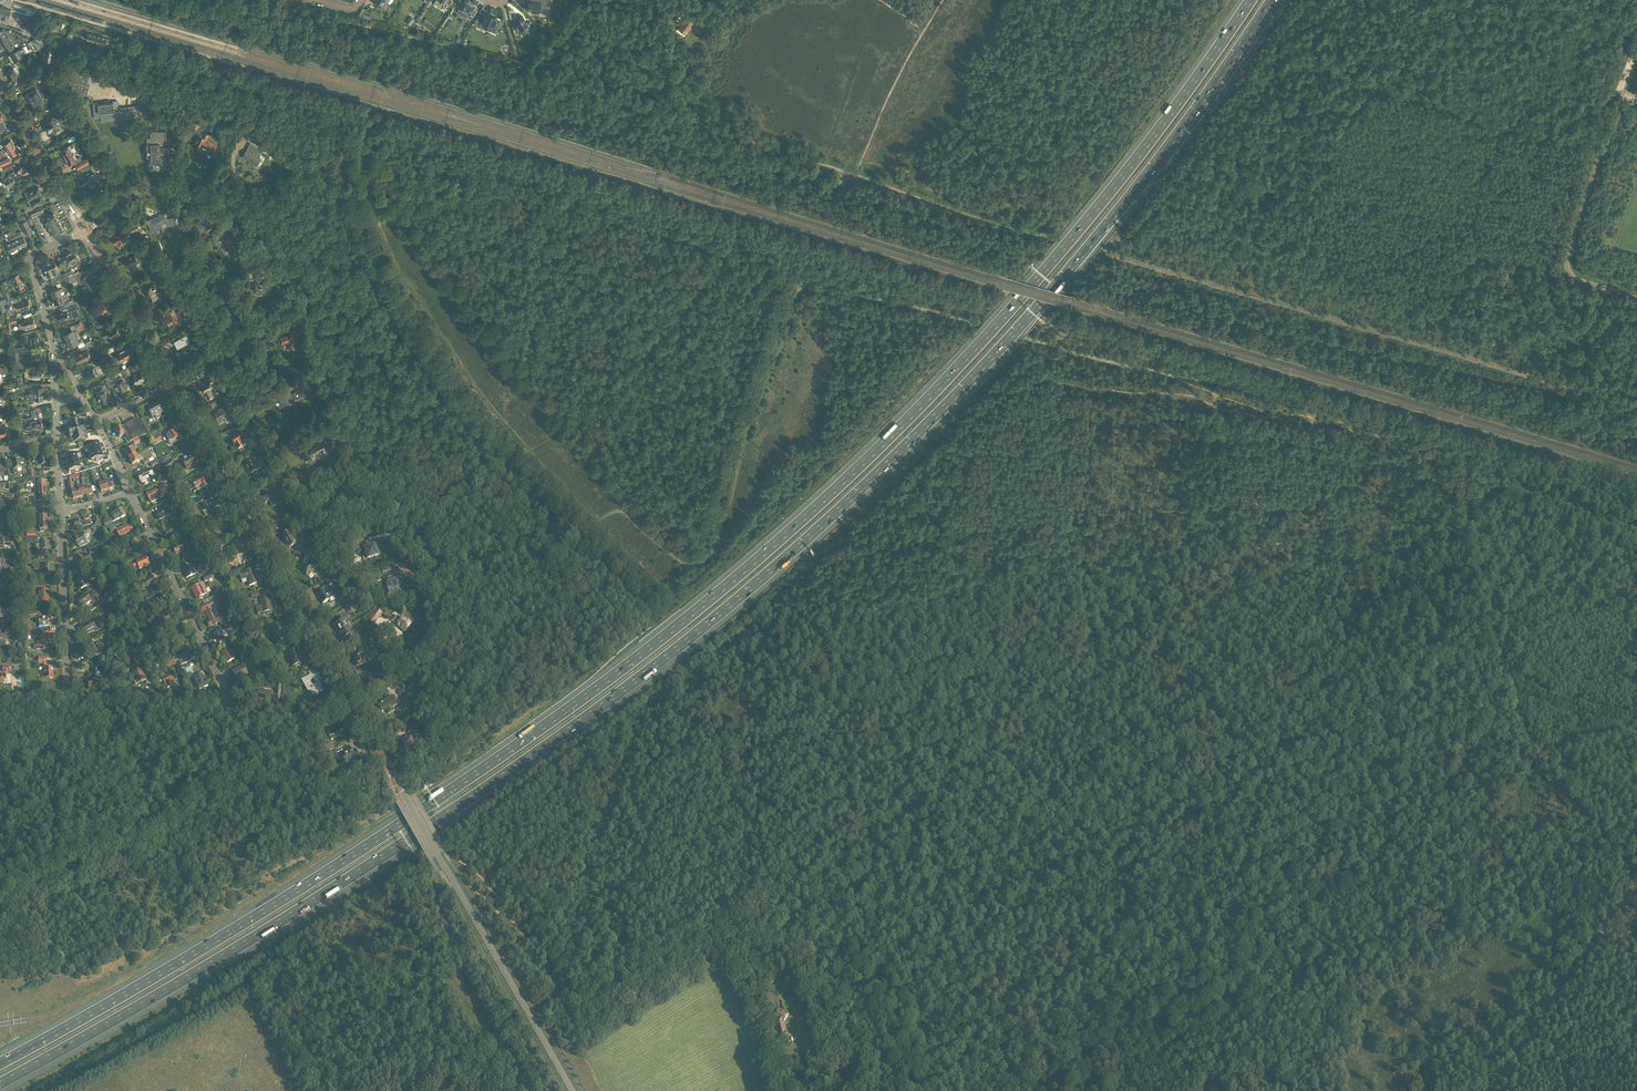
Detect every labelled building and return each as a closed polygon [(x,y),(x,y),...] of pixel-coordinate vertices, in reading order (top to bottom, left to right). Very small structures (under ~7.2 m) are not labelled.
[(383,0),(373,0),(373,1),(379,4),(377,7),(383,11),(385,8),(384,7),(387,2),(383,0)] [(475,6),(472,4),(472,3),(468,1),(466,0),(464,0),(463,3),(461,2),(458,7),(459,8),(459,9),(469,15),(469,14),(473,17),(478,10),(474,7),(475,6)] [(528,9),(534,10),(534,12),(540,13),(540,10),(544,10),(544,4),(546,4),(546,0),(534,0),(532,0),(532,2),(528,2),(528,9)] [(5,8),(1,7),(1,6),(0,6),(0,16),(3,17),(2,17),(3,17),(8,19),(9,18),(8,18),(9,16),(11,10),(11,9),(11,10),(6,8),(5,8)] [(500,23),(495,20),(496,19),(494,18),(495,16),(492,15),(490,14),(488,13),(487,15),(485,14),(485,15),(483,19),(477,17),(473,25),(479,27),(480,27),(481,23),(490,27),(491,25),(498,28),(500,23)] [(527,26),(522,15),(514,19),(515,22),(513,22),(516,27),(516,28),(518,27),(519,30),(524,28),(527,26)] [(415,19),(411,17),(406,23),(410,26),(415,19)] [(687,18),(678,30),(685,34),(693,23),(687,18)] [(57,26),(58,22),(53,20),(49,31),(55,32),(57,25),(57,26)] [(58,25),(57,29),(59,29),(58,34),(66,36),(69,28),(58,25)] [(0,31),(0,36),(9,51),(28,41),(22,30),(12,27),(6,31),(4,29),(0,31)] [(95,41),(97,35),(88,33),(86,32),(85,36),(87,37),(86,39),(95,41)] [(106,38),(97,35),(95,41),(104,44),(105,42),(107,43),(108,39),(106,38)] [(33,41),(38,50),(51,42),(49,39),(43,42),(39,36),(32,40),(33,41)] [(34,52),(38,50),(33,41),(29,43),(34,52)] [(21,48),(18,49),(10,54),(11,54),(15,60),(14,61),(15,61),(27,54),(23,46),(21,48)] [(41,59),(48,61),(55,63),(57,56),(44,52),(42,56),(41,56),(40,59),(41,59)] [(72,85),(71,91),(75,92),(76,91),(82,93),(82,94),(87,96),(90,85),(87,84),(91,71),(68,64),(62,82),(72,85)] [(13,68),(8,71),(10,75),(12,80),(13,79),(15,83),(21,80),(23,79),(16,66),(13,68)] [(39,87),(40,87),(43,85),(41,81),(39,82),(38,79),(30,83),(32,87),(34,90),(27,94),(27,95),(28,98),(29,97),(30,100),(40,94),(38,90),(40,89),(39,87)] [(98,103),(94,104),(95,113),(94,114),(94,117),(95,117),(95,118),(102,118),(102,121),(136,117),(139,117),(139,119),(140,119),(148,119),(152,119),(152,106),(149,105),(150,97),(148,97),(148,92),(151,93),(151,90),(151,89),(145,89),(145,92),(145,97),(142,96),(142,93),(138,93),(137,105),(135,105),(135,106),(127,107),(119,108),(118,101),(114,101),(113,101),(113,102),(110,103),(109,100),(105,101),(106,103),(102,104),(98,104),(98,103)] [(40,94),(30,100),(32,102),(31,102),(33,105),(34,105),(41,102),(42,105),(48,101),(46,98),(45,99),(44,97),(42,98),(40,94)] [(45,125),(44,126),(46,129),(57,123),(61,121),(70,115),(73,114),(68,105),(61,109),(62,111),(59,112),(58,109),(53,112),(54,115),(48,119),(49,122),(44,124),(45,125)] [(191,124),(199,127),(202,119),(194,116),(191,124)] [(57,123),(46,129),(48,132),(49,132),(49,133),(54,130),(56,133),(63,129),(60,125),(63,124),(61,121),(57,123)] [(161,169),(166,169),(166,156),(169,156),(169,152),(169,146),(164,146),(164,143),(166,143),(166,130),(151,130),(151,137),(147,137),(147,157),(149,157),(149,163),(153,163),(153,169),(156,169),(156,171),(161,171),(161,169)] [(264,134),(259,131),(256,136),(261,139),(264,134)] [(203,146),(213,152),(217,144),(207,139),(209,135),(204,133),(202,137),(198,135),(194,142),(196,142),(194,145),(201,149),(203,146)] [(4,153),(7,151),(15,146),(13,144),(11,141),(7,143),(4,145),(5,147),(1,150),(2,150),(0,151),(0,155),(4,153)] [(64,158),(73,153),(76,151),(72,144),(61,150),(63,155),(62,155),(64,158)] [(250,163),(250,164),(253,165),(256,167),(261,159),(256,156),(258,153),(260,154),(262,151),(250,144),(243,157),(250,161),(250,162),(249,163),(250,163)] [(16,149),(15,146),(7,151),(11,157),(14,155),(18,153),(16,149)] [(73,153),(64,158),(66,161),(67,161),(69,165),(81,159),(79,155),(76,157),(73,153)] [(0,162),(0,168),(12,162),(10,158),(0,162)] [(87,158),(75,164),(78,169),(89,162),(87,158)] [(16,166),(14,162),(3,166),(5,171),(16,166)] [(103,165),(106,183),(105,183),(105,184),(115,180),(115,181),(116,181),(105,163),(103,165)] [(5,176),(8,181),(28,170),(26,166),(24,168),(23,166),(22,167),(21,166),(17,168),(18,169),(17,170),(18,171),(13,174),(13,172),(5,176)] [(1,182),(6,194),(11,192),(8,186),(15,182),(18,181),(18,179),(21,177),(22,179),(23,178),(24,180),(28,178),(27,176),(28,175),(27,174),(30,173),(28,170),(8,181),(5,182),(1,182)] [(82,182),(81,183),(82,186),(83,185),(84,186),(87,184),(93,188),(95,185),(104,180),(101,182),(94,177),(93,175),(92,172),(87,175),(83,177),(83,178),(80,179),(82,182)] [(26,192),(29,199),(41,194),(40,191),(41,191),(40,187),(39,188),(38,187),(26,192)] [(41,194),(29,199),(31,204),(29,205),(31,208),(37,206),(36,205),(45,201),(44,201),(45,200),(44,197),(43,197),(41,194)] [(54,236),(64,230),(60,223),(61,222),(60,219),(58,220),(54,213),(44,219),(54,236)] [(163,230),(163,231),(163,232),(164,232),(164,233),(165,233),(165,234),(166,234),(167,234),(168,234),(169,233),(170,233),(170,232),(170,231),(171,230),(170,229),(172,228),(173,228),(178,226),(176,217),(167,219),(165,215),(163,215),(163,214),(162,214),(161,214),(160,214),(159,214),(159,215),(159,216),(159,217),(147,221),(151,231),(152,231),(152,232),(153,232),(154,232),(155,232),(155,231),(155,230),(162,227),(164,228),(163,228),(163,229),(163,230)] [(203,216),(193,229),(200,234),(203,230),(205,231),(212,223),(203,216)] [(19,219),(26,234),(32,232),(26,220),(26,221),(24,217),(19,219)] [(131,226),(128,227),(131,233),(140,228),(137,222),(135,223),(134,223),(130,225),(131,226)] [(131,233),(128,227),(122,231),(116,234),(115,231),(110,234),(117,247),(121,245),(121,244),(125,242),(124,240),(130,236),(129,234),(131,233)] [(15,230),(11,232),(19,248),(27,245),(27,244),(27,243),(26,241),(24,236),(20,238),(19,236),(23,235),(21,231),(16,233),(15,230)] [(19,248),(11,232),(11,231),(6,233),(8,236),(7,237),(9,241),(11,240),(12,241),(6,244),(9,249),(8,249),(9,251),(10,251),(10,252),(19,248)] [(219,241),(224,237),(221,234),(213,241),(218,247),(216,249),(218,251),(220,250),(222,253),(226,250),(227,252),(231,249),(230,249),(234,246),(228,238),(221,243),(219,241)] [(149,242),(146,244),(150,251),(152,255),(152,256),(156,254),(149,242)] [(152,246),(156,252),(163,249),(160,242),(152,246)] [(135,249),(137,253),(144,249),(142,246),(143,246),(143,245),(142,245),(142,246),(135,249)] [(67,267),(68,266),(67,263),(69,262),(68,260),(77,255),(74,250),(62,257),(59,259),(62,266),(66,264),(67,267)] [(134,255),(125,261),(128,266),(129,266),(130,269),(131,270),(138,267),(135,262),(138,261),(136,258),(138,257),(136,254),(135,255),(134,255)] [(69,262),(67,263),(70,269),(78,264),(76,261),(80,259),(77,255),(68,260),(69,262)] [(51,262),(49,262),(58,283),(69,278),(66,273),(60,276),(54,260),(54,261),(53,260),(51,261),(51,262)] [(58,283),(49,262),(47,263),(45,263),(45,264),(44,265),(45,268),(43,269),(47,278),(51,277),(53,279),(50,280),(53,286),(58,283)] [(259,273),(255,273),(255,274),(256,284),(257,295),(263,294),(262,291),(270,291),(270,283),(265,283),(260,284),(259,273)] [(10,280),(10,281),(11,285),(13,286),(16,284),(16,285),(19,293),(26,290),(22,283),(19,275),(18,275),(17,275),(15,275),(15,276),(13,277),(13,278),(10,280)] [(69,278),(72,284),(78,280),(75,275),(69,278)] [(86,294),(96,289),(88,276),(81,280),(83,284),(81,285),(83,289),(85,288),(88,292),(86,294)] [(149,297),(150,299),(151,300),(157,297),(158,296),(160,300),(171,294),(169,289),(155,293),(153,291),(156,289),(154,286),(152,288),(151,287),(146,290),(149,296),(149,297)] [(51,291),(53,298),(65,294),(63,288),(60,288),(51,291)] [(65,294),(53,298),(55,304),(64,301),(67,300),(65,294)] [(20,297),(6,301),(7,306),(14,304),(16,308),(19,308),(20,311),(30,309),(29,306),(30,306),(29,305),(30,305),(30,302),(28,302),(28,300),(22,302),(20,297)] [(8,311),(7,306),(6,301),(6,299),(0,300),(0,312),(8,311)] [(62,312),(58,313),(59,317),(59,318),(59,319),(60,319),(60,320),(66,319),(68,319),(68,318),(69,318),(73,317),(72,315),(76,313),(76,311),(78,310),(79,310),(76,302),(66,306),(68,311),(67,311),(62,312)] [(95,307),(93,308),(95,311),(94,312),(94,313),(96,312),(97,315),(99,314),(100,314),(101,314),(103,313),(103,312),(108,310),(107,309),(108,309),(105,305),(103,302),(95,307)] [(180,321),(173,309),(167,313),(170,318),(166,320),(169,326),(173,324),(177,322),(178,325),(181,324),(180,321)] [(25,327),(26,330),(35,328),(34,324),(34,322),(35,322),(34,320),(33,319),(33,318),(23,321),(23,322),(19,323),(20,329),(25,327)] [(195,323),(193,318),(185,322),(188,327),(195,323)] [(110,334),(112,338),(120,333),(115,325),(102,333),(105,337),(110,334)] [(97,326),(93,328),(97,336),(102,333),(97,326)] [(65,337),(66,341),(76,337),(79,335),(76,329),(72,331),(64,334),(66,337),(65,337)] [(290,330),(291,335),(287,336),(280,337),(282,344),(288,342),(290,349),(297,348),(296,343),(297,343),(294,329),(290,330)] [(26,336),(23,337),(24,342),(27,342),(28,345),(32,344),(39,343),(39,342),(40,342),(39,338),(38,339),(38,336),(33,336),(33,333),(26,335),(26,336)] [(189,341),(188,337),(191,335),(190,333),(186,335),(174,342),(178,347),(180,346),(182,349),(189,344),(188,342),(189,341)] [(79,335),(76,337),(66,341),(68,345),(69,344),(70,347),(77,344),(82,341),(79,335)] [(87,344),(80,348),(83,352),(75,356),(77,359),(77,360),(78,362),(79,362),(79,363),(88,358),(88,359),(91,357),(87,349),(89,349),(87,344)] [(114,355),(119,363),(122,361),(131,356),(127,348),(117,354),(114,355)] [(29,354),(30,361),(32,361),(41,360),(41,359),(42,358),(42,356),(41,356),(41,353),(31,354),(29,354)] [(204,371),(205,374),(211,371),(214,375),(217,373),(213,366),(204,371)] [(86,376),(86,377),(87,379),(88,379),(96,375),(99,374),(95,367),(93,368),(85,373),(86,376)] [(123,370),(126,376),(131,374),(128,368),(123,370)] [(131,376),(135,384),(141,381),(141,382),(144,380),(143,379),(144,379),(140,372),(138,373),(137,372),(131,376)] [(126,384),(125,384),(123,380),(122,380),(121,378),(118,380),(113,375),(113,376),(108,379),(111,385),(114,383),(115,384),(117,383),(121,391),(122,391),(122,392),(124,391),(125,390),(127,388),(127,387),(128,387),(128,386),(128,385),(127,385),(127,384),(126,384)] [(210,380),(200,385),(202,389),(201,389),(202,391),(203,391),(204,392),(209,400),(213,398),(208,390),(213,387),(210,383),(214,381),(212,378),(210,379),(210,380)] [(104,381),(105,384),(101,386),(103,389),(100,390),(101,393),(97,395),(101,404),(102,403),(104,404),(105,403),(106,401),(109,400),(105,392),(108,390),(108,389),(111,387),(107,379),(104,381)] [(27,384),(23,385),(23,388),(30,388),(30,394),(43,394),(43,387),(35,388),(35,387),(32,388),(32,384),(29,384),(27,384)] [(276,393),(284,408),(307,395),(303,388),(291,394),(287,387),(276,393)] [(253,416),(250,410),(261,405),(259,401),(245,409),(250,418),(253,416)] [(214,414),(219,422),(224,419),(223,417),(232,412),(227,404),(219,408),(221,411),(219,411),(214,414)] [(146,413),(147,415),(148,416),(150,415),(152,418),(155,417),(156,419),(161,417),(160,414),(162,413),(162,412),(163,411),(162,408),(160,409),(158,405),(145,412),(146,413)] [(35,410),(31,411),(32,414),(35,428),(39,427),(40,428),(41,427),(43,426),(40,414),(36,415),(35,410)] [(235,418),(234,419),(236,423),(243,420),(240,416),(237,417),(234,412),(233,413),(235,418)] [(35,428),(32,414),(21,416),(24,426),(27,426),(28,430),(29,430),(30,430),(31,430),(31,429),(35,428)] [(128,443),(133,441),(141,437),(146,434),(139,421),(137,418),(125,425),(125,426),(122,428),(125,434),(127,437),(125,438),(128,443)] [(144,418),(139,421),(146,434),(149,438),(151,437),(153,436),(150,430),(144,418)] [(73,421),(73,422),(67,423),(68,427),(71,439),(72,443),(78,441),(80,441),(82,440),(88,438),(87,435),(84,423),(83,419),(77,421),(77,420),(73,421)] [(238,424),(241,430),(247,426),(244,421),(238,424)] [(119,437),(125,434),(122,428),(121,426),(121,425),(120,426),(119,426),(118,426),(118,427),(114,429),(115,429),(119,437)] [(165,436),(169,443),(174,440),(176,442),(180,440),(179,437),(177,433),(176,433),(175,431),(165,436)] [(235,446),(238,450),(243,447),(241,443),(244,441),(241,435),(235,438),(236,439),(232,441),(232,442),(232,443),(233,445),(234,445),(235,446)] [(300,448),(302,452),(299,453),(301,458),(304,457),(305,460),(311,457),(309,454),(325,447),(326,450),(332,447),(327,437),(322,439),(324,442),(312,447),(311,447),(307,449),(305,445),(300,448)] [(97,442),(87,445),(89,452),(99,450),(98,446),(99,445),(98,443),(97,442)] [(126,451),(129,458),(136,454),(133,448),(126,451)] [(99,450),(89,452),(91,459),(101,457),(101,456),(101,453),(100,453),(99,450)] [(35,459),(37,467),(48,464),(45,453),(42,454),(41,453),(40,453),(39,454),(38,454),(39,458),(35,459)] [(66,457),(66,460),(67,459),(68,463),(78,461),(76,454),(66,456),(66,457)] [(136,454),(129,458),(132,464),(140,461),(136,454)] [(182,462),(177,465),(179,468),(184,465),(187,469),(191,467),(190,466),(195,463),(191,457),(190,454),(183,458),(184,461),(182,462)] [(21,463),(24,462),(23,459),(20,459),(19,459),(18,459),(16,459),(16,460),(13,461),(14,465),(12,466),(14,474),(18,473),(17,469),(22,468),(21,463)] [(163,464),(167,471),(169,470),(175,466),(171,459),(163,464)] [(78,461),(68,463),(69,467),(68,467),(69,470),(80,468),(78,461)] [(252,461),(245,465),(248,471),(249,470),(251,474),(253,473),(254,475),(257,473),(256,471),(258,470),(257,470),(261,468),(258,462),(254,464),(252,461)] [(137,474),(141,482),(154,476),(150,468),(137,474)] [(193,478),(184,483),(189,492),(193,489),(194,492),(198,490),(203,488),(207,485),(205,482),(206,482),(202,476),(194,481),(193,478)] [(72,491),(74,499),(80,497),(77,484),(76,484),(77,490),(74,490),(72,480),(68,481),(70,492),(72,491)] [(78,486),(80,497),(87,496),(84,485),(86,484),(85,480),(83,481),(83,482),(82,482),(83,485),(78,486)] [(112,480),(105,482),(108,490),(114,488),(112,480)] [(147,494),(151,502),(164,496),(161,490),(165,489),(163,486),(167,484),(165,480),(155,485),(157,490),(147,494)] [(105,482),(99,484),(101,492),(108,490),(105,482)] [(86,488),(86,484),(84,485),(87,496),(93,494),(91,486),(86,488)] [(263,489),(267,496),(263,498),(266,502),(269,500),(273,507),(276,505),(277,504),(282,502),(281,502),(282,501),(280,498),(278,496),(279,495),(278,495),(276,496),(269,485),(263,489)] [(336,490),(340,496),(344,503),(346,502),(349,506),(356,502),(348,490),(344,493),(340,487),(336,490)] [(31,493),(31,496),(35,496),(35,502),(47,501),(46,494),(35,495),(35,493),(31,493)] [(208,503),(204,505),(210,517),(215,514),(221,511),(218,507),(219,506),(215,499),(208,503)] [(808,509),(816,502),(814,500),(806,507),(808,509)] [(164,508),(156,512),(159,520),(172,514),(171,511),(169,506),(170,506),(168,502),(162,504),(164,508)] [(116,511),(117,511),(112,514),(114,518),(111,519),(104,522),(106,527),(113,523),(112,522),(120,519),(126,516),(122,508),(116,511)] [(74,521),(76,528),(86,526),(86,525),(92,524),(91,520),(85,521),(85,519),(74,521)] [(164,530),(168,537),(183,530),(178,519),(173,521),(169,523),(171,527),(164,530)] [(33,524),(33,527),(40,526),(40,532),(44,531),(44,529),(48,529),(48,522),(40,523),(37,523),(36,521),(32,521),(32,523),(33,523),(33,524)] [(213,529),(216,535),(222,531),(224,534),(227,532),(226,531),(232,528),(228,522),(221,526),(221,524),(213,529)] [(127,524),(116,529),(120,537),(130,532),(130,531),(133,530),(131,526),(128,527),(127,524)] [(285,541),(285,542),(293,538),(290,531),(282,536),(283,539),(284,542),(285,541)] [(77,542),(76,542),(77,545),(78,544),(78,545),(79,545),(80,547),(87,544),(86,542),(87,541),(85,538),(89,536),(88,533),(84,535),(75,539),(77,542)] [(180,544),(173,548),(176,554),(182,551),(182,552),(184,557),(191,553),(188,546),(189,546),(187,542),(188,541),(186,536),(180,539),(182,542),(179,543),(180,544)] [(37,541),(37,545),(36,545),(37,552),(45,552),(45,549),(49,549),(48,542),(45,542),(44,537),(35,537),(26,538),(26,541),(37,541)] [(3,550),(3,545),(6,545),(7,545),(11,545),(11,543),(14,543),(14,538),(3,538),(3,542),(0,542),(0,550),(3,550)] [(293,538),(285,542),(286,543),(285,543),(286,546),(287,545),(289,549),(293,546),(295,549),(298,547),(301,545),(299,541),(296,543),(293,538)] [(131,542),(128,544),(126,541),(117,546),(119,550),(123,548),(125,553),(131,550),(129,547),(133,545),(135,550),(141,548),(141,547),(142,547),(140,543),(139,544),(137,539),(131,542)] [(233,549),(232,549),(234,556),(244,552),(242,546),(240,547),(239,547),(237,541),(230,543),(233,549)] [(350,545),(354,551),(360,547),(356,541),(350,545)] [(376,550),(380,548),(378,543),(377,544),(376,542),(365,546),(365,548),(368,558),(378,555),(376,550)] [(300,552),(298,553),(300,556),(306,552),(309,550),(307,546),(300,550),(300,552)] [(303,569),(305,572),(305,573),(306,574),(307,575),(307,576),(308,575),(310,578),(311,578),(313,577),(314,576),(312,573),(316,571),(315,568),(325,562),(318,551),(310,555),(314,562),(303,569)] [(81,567),(87,564),(87,563),(91,561),(92,560),(89,554),(87,554),(77,559),(81,567)] [(132,563),(134,567),(138,565),(140,569),(150,564),(146,556),(136,561),(136,562),(132,563)] [(357,569),(361,558),(356,556),(352,567),(357,569)] [(0,562),(0,569),(5,569),(10,568),(9,558),(4,558),(4,561),(0,562)] [(34,563),(34,569),(40,569),(40,570),(43,570),(43,576),(46,576),(47,576),(50,576),(49,564),(43,564),(43,560),(34,560),(28,561),(28,563),(34,563)] [(193,562),(182,567),(187,578),(198,572),(193,562)] [(239,573),(241,580),(248,578),(249,580),(248,581),(249,586),(257,583),(255,576),(257,575),(254,568),(239,573)] [(89,581),(97,577),(93,570),(85,573),(87,577),(78,582),(82,589),(91,584),(89,581)] [(134,581),(134,582),(136,586),(141,584),(140,584),(142,583),(141,582),(144,580),(148,587),(155,584),(158,583),(159,582),(155,575),(149,578),(147,579),(145,576),(134,581)] [(388,585),(387,585),(388,588),(388,589),(389,592),(390,592),(393,591),(393,592),(395,592),(401,590),(399,585),(397,585),(397,582),(398,582),(397,578),(396,579),(394,575),(389,576),(389,577),(387,577),(388,580),(388,581),(387,581),(388,585)] [(317,594),(318,594),(320,598),(320,599),(321,598),(324,602),(322,603),(324,602),(326,603),(328,601),(328,600),(333,597),(335,596),(331,589),(333,589),(331,586),(330,586),(329,585),(336,581),(333,576),(321,582),(324,587),(320,590),(321,590),(322,592),(317,594)] [(197,598),(198,600),(203,598),(201,596),(207,593),(203,582),(192,588),(196,598),(197,598)] [(40,590),(40,597),(36,597),(36,602),(48,601),(48,597),(47,597),(47,595),(48,595),(48,589),(40,590)] [(78,601),(83,608),(91,601),(93,604),(100,598),(95,592),(90,596),(88,594),(87,595),(86,595),(78,601)] [(150,599),(146,601),(147,603),(149,604),(151,608),(154,606),(167,601),(163,594),(159,595),(151,599),(150,599)] [(208,615),(217,611),(221,609),(216,599),(218,599),(219,595),(219,594),(207,599),(209,602),(200,606),(203,612),(205,611),(208,615)] [(256,606),(258,613),(264,612),(267,611),(267,614),(272,613),(271,610),(272,610),(270,602),(269,602),(267,596),(260,598),(262,605),(256,606)] [(101,604),(103,609),(113,604),(111,600),(101,604)] [(335,613),(337,617),(345,612),(343,609),(335,613)] [(373,612),(379,617),(382,613),(376,609),(373,612)] [(27,614),(35,614),(38,614),(38,622),(39,622),(40,625),(40,628),(45,628),(45,625),(49,625),(49,618),(41,618),(41,614),(42,614),(42,610),(27,610),(27,614)] [(217,611),(208,615),(210,620),(207,621),(210,627),(219,622),(217,617),(219,616),(217,611)] [(354,614),(352,611),(349,613),(349,612),(339,618),(341,622),(335,625),(337,628),(337,629),(338,631),(339,631),(339,632),(352,624),(352,623),(351,621),(350,620),(352,619),(351,616),(354,614)] [(158,618),(153,620),(155,623),(159,621),(162,626),(171,622),(167,613),(158,617),(158,618)] [(397,625),(405,631),(411,624),(402,617),(400,620),(396,616),(392,621),(397,624),(397,625)] [(240,628),(246,625),(244,619),(237,622),(240,628)] [(92,620),(84,625),(88,633),(95,629),(96,631),(101,629),(100,627),(97,620),(94,622),(93,623),(92,620)] [(271,626),(279,640),(291,633),(287,626),(282,629),(278,622),(271,626)] [(229,623),(222,626),(220,627),(221,630),(213,634),(218,644),(226,640),(224,636),(228,634),(226,631),(232,628),(229,623)] [(348,627),(339,632),(340,632),(339,633),(340,635),(341,635),(343,639),(346,637),(348,640),(355,637),(353,633),(352,634),(348,627)] [(0,635),(0,644),(6,644),(6,641),(12,641),(12,635),(12,632),(5,632),(5,635),(0,635)] [(166,642),(171,640),(174,647),(184,642),(181,635),(176,637),(174,633),(164,638),(166,642)] [(143,640),(145,644),(156,638),(155,635),(143,640)] [(366,639),(370,647),(375,645),(371,637),(366,639)] [(47,643),(51,642),(51,638),(47,639),(47,638),(41,639),(37,639),(38,644),(36,644),(36,650),(41,649),(41,650),(47,649),(47,643)] [(78,646),(82,654),(93,649),(96,656),(97,655),(104,651),(103,648),(101,648),(99,645),(95,647),(91,640),(78,646)] [(145,645),(138,648),(142,656),(153,651),(151,648),(159,645),(157,640),(146,646),(145,645)] [(133,641),(122,646),(123,648),(124,651),(130,648),(131,650),(136,648),(133,641)] [(298,656),(301,655),(299,646),(292,648),(292,646),(288,647),(289,650),(292,649),(293,651),(289,652),(294,666),(301,664),(298,656)] [(222,653),(227,663),(235,659),(230,649),(222,653)] [(356,663),(355,665),(356,666),(357,666),(359,666),(368,662),(367,661),(371,659),(370,658),(372,657),(378,653),(376,649),(368,654),(367,654),(365,651),(356,657),(358,661),(356,662),(356,663)] [(177,656),(181,665),(192,660),(189,653),(177,656)] [(93,658),(96,663),(103,659),(101,654),(93,658)] [(46,663),(46,656),(38,656),(39,664),(42,663),(43,678),(54,678),(53,667),(50,667),(50,666),(46,667),(46,663)] [(165,661),(168,668),(176,664),(173,657),(165,661)] [(133,672),(136,679),(134,680),(136,684),(146,679),(141,668),(136,658),(132,660),(135,667),(133,667),(133,669),(134,672),(133,672)] [(103,672),(100,672),(100,670),(100,665),(97,665),(97,670),(94,669),(93,673),(88,673),(87,677),(93,678),(93,680),(102,680),(103,672)] [(4,681),(4,682),(11,682),(11,673),(10,673),(10,671),(10,670),(11,670),(11,668),(10,668),(10,666),(3,666),(3,668),(0,668),(0,682),(4,681)] [(242,679),(243,682),(251,678),(250,676),(249,676),(244,666),(233,672),(238,681),(242,679)] [(318,680),(320,679),(315,669),(309,672),(311,675),(302,680),(309,691),(310,690),(313,694),(319,691),(320,692),(323,690),(318,680)] [(159,679),(161,682),(164,681),(165,684),(166,684),(168,688),(174,685),(172,681),(177,679),(174,672),(162,678),(159,679)] [(203,675),(195,678),(197,683),(200,690),(201,689),(201,690),(205,689),(205,688),(208,686),(205,679),(204,677),(203,676),(203,675)] [(258,698),(271,699),(272,691),(264,690),(263,691),(259,691),(258,698)] [(393,707),(397,704),(391,696),(382,701),(382,702),(381,702),(382,703),(378,705),(382,711),(386,709),(387,710),(389,713),(394,710),(393,707)] [(402,700),(399,702),(403,710),(413,705),(409,699),(403,702),(402,700)] [(411,728),(414,731),(420,723),(416,721),(411,728)] [(327,731),(331,740),(341,734),(342,736),(347,733),(342,725),(335,729),(334,727),(327,731)] [(410,747),(418,742),(416,740),(415,740),(413,736),(411,737),(410,736),(401,741),(407,750),(410,748),(410,747)] [(334,749),(328,752),(336,767),(346,762),(346,763),(350,761),(349,760),(353,758),(351,755),(354,754),(351,749),(349,746),(342,749),(339,751),(337,753),(334,749)] [(774,1017),(775,1017),(779,1034),(776,1034),(777,1041),(788,1039),(784,1024),(790,1014),(779,1008),(774,1017)]
